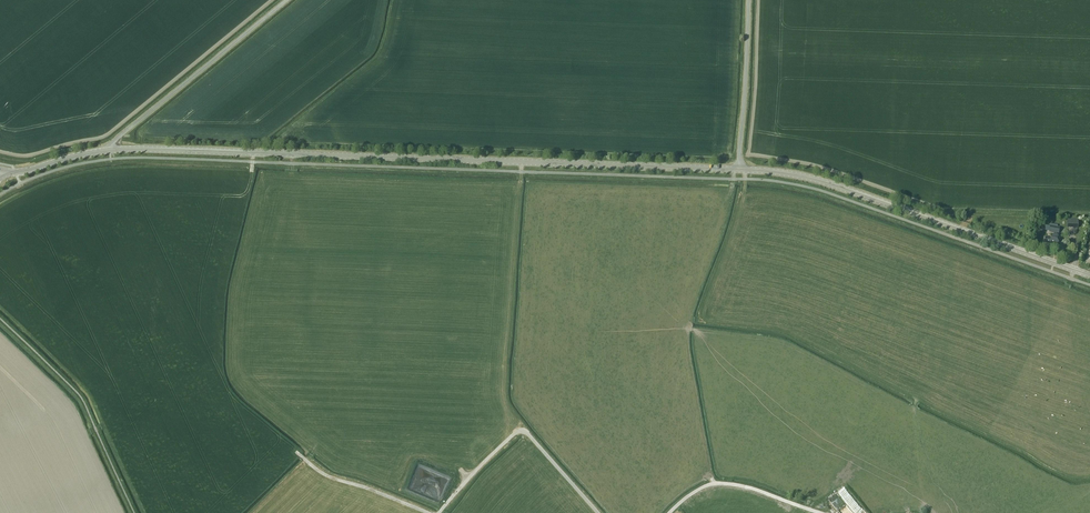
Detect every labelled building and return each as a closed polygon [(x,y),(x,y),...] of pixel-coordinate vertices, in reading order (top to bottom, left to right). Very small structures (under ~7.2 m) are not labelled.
[(1060,227),(1058,227),(1058,225),(1050,223),(1049,232),(1059,233),(1060,227)] [(1056,246),(1058,246),(1059,236),(1051,234),(1051,238),(1045,237),(1044,243),(1050,244),(1049,245),(1052,245),(1053,246),(1055,247),(1056,246)]
